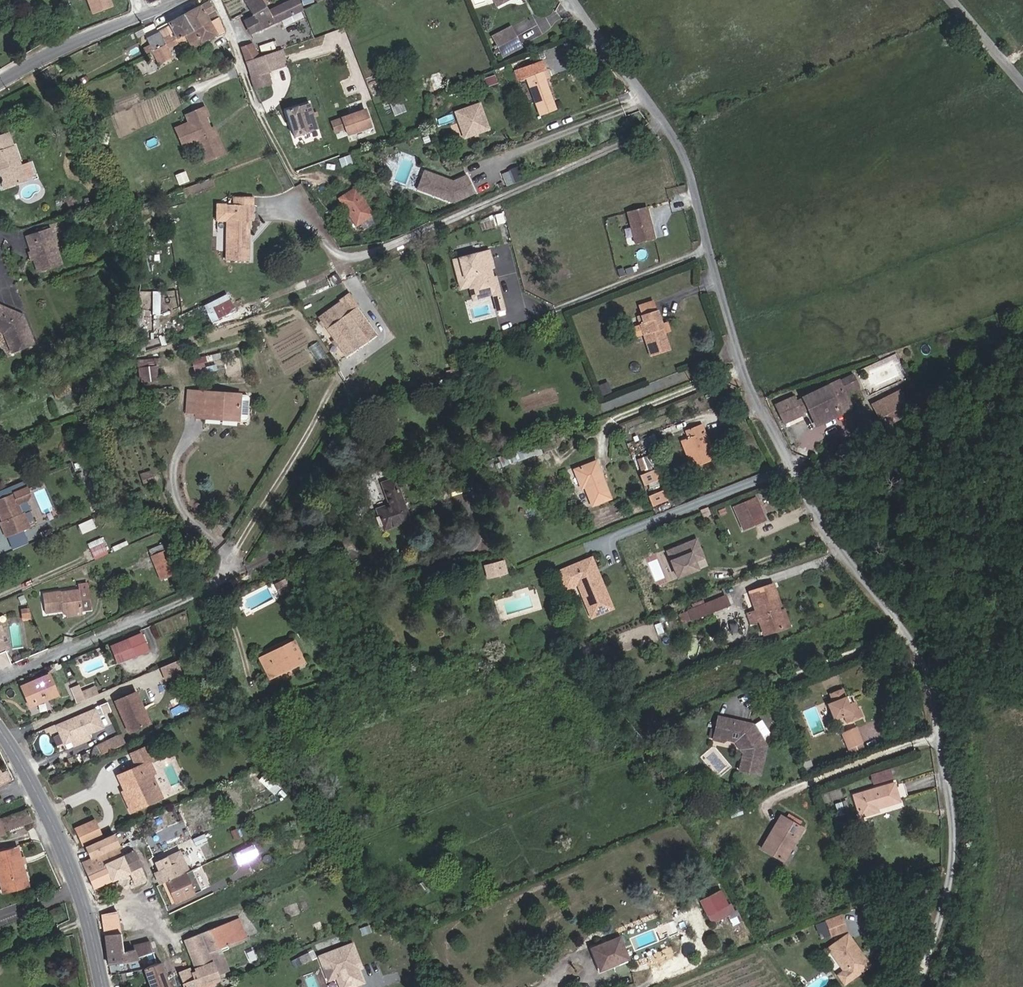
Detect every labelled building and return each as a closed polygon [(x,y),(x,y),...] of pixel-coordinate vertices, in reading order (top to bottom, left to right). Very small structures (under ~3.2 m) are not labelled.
[(108,0),(85,0),(91,17),(111,10),(108,0)] [(267,12),(261,0),(245,0),(254,15),(262,29),(303,10),(299,0),(292,0),(267,12)] [(192,31),(209,22),(218,18),(209,1),(183,14),(192,31)] [(176,39),(192,31),(183,14),(167,23),(174,35),(176,39)] [(261,30),(262,29),(254,15),(244,22),(250,33),(259,28),(261,30)] [(233,28),(244,22),(242,18),(232,23),(233,28)] [(186,40),(191,49),(217,36),(209,22),(192,31),(176,39),(172,41),(165,44),(151,51),(159,65),(172,58),(168,49),(186,40)] [(495,56),(515,47),(507,29),(487,38),(495,56)] [(151,51),(165,44),(161,39),(158,32),(146,38),(149,45),(143,48),(146,53),(151,51)] [(172,41),(176,39),(174,35),(170,37),(169,35),(161,39),(165,44),(172,41)] [(247,61),(259,58),(251,44),(241,47),(247,61)] [(245,62),(247,61),(241,47),(238,49),(245,62)] [(267,72),(287,66),(282,50),(259,58),(247,61),(245,62),(254,89),(271,83),(267,72)] [(542,61),(514,71),(518,81),(525,79),(539,116),(556,109),(544,78),(548,77),(542,61)] [(409,100),(409,98),(445,86),(440,72),(430,75),(431,80),(425,83),(407,89),(407,90),(401,93),(404,102),(409,100)] [(371,94),(391,87),(386,73),(366,79),(371,94)] [(486,89),(497,84),(494,76),(482,80),(486,89)] [(394,116),(406,111),(400,96),(388,101),(394,116)] [(310,103),(286,110),(293,136),(317,129),(310,103)] [(488,130),(478,104),(454,112),(463,138),(488,130)] [(225,152),(216,130),(213,131),(211,127),(205,114),(208,112),(206,106),(187,114),(191,122),(188,123),(185,129),(190,140),(196,142),(199,140),(207,160),(225,152)] [(95,114),(92,115),(90,109),(86,111),(90,122),(97,120),(95,114)] [(347,135),(371,126),(365,110),(331,122),(335,132),(345,128),(347,135)] [(15,122),(13,114),(4,117),(6,125),(15,122)] [(190,140),(185,129),(188,123),(180,127),(188,145),(196,142),(190,140)] [(351,141),(376,132),(374,126),(349,135),(351,141)] [(0,135),(0,170),(1,173),(0,176),(2,182),(4,187),(25,180),(24,177),(19,165),(13,146),(11,147),(6,133),(0,135)] [(351,163),(349,156),(340,159),(343,166),(351,163)] [(31,174),(27,162),(19,165),(24,177),(31,174)] [(520,181),(515,169),(507,174),(512,185),(520,181)] [(431,175),(424,173),(418,191),(425,194),(431,175)] [(447,181),(431,175),(425,194),(452,204),(473,195),(465,177),(447,185),(445,184),(447,181)] [(369,226),(377,221),(355,186),(337,198),(356,227),(365,221),(369,226)] [(247,234),(250,234),(250,220),(254,220),(254,205),(235,204),(235,220),(227,220),(226,260),(249,260),(250,242),(247,242),(247,234)] [(650,238),(643,210),(623,214),(630,243),(650,238)] [(37,272),(61,264),(49,228),(26,235),(30,251),(34,260),(37,272)] [(491,276),(488,267),(491,266),(486,250),(451,259),(458,288),(469,285),(472,296),(483,293),(482,287),(493,284),(491,276)] [(483,293),(472,296),(473,298),(490,293),(492,300),(499,298),(493,276),(491,276),(493,284),(482,287),(483,293)] [(318,317),(344,356),(376,336),(356,306),(360,304),(352,291),(339,300),(341,302),(318,317)] [(502,308),(499,298),(492,300),(495,310),(502,308)] [(211,320),(233,309),(229,301),(207,312),(211,320)] [(658,310),(655,301),(638,306),(641,315),(658,310)] [(33,344),(22,316),(0,305),(0,332),(4,333),(11,352),(33,344)] [(663,325),(658,310),(641,315),(643,323),(641,324),(642,325),(644,333),(652,356),(671,350),(665,333),(671,332),(669,324),(663,325)] [(644,333),(642,325),(632,329),(635,336),(644,333)] [(195,371),(208,369),(205,356),(193,358),(195,371)] [(137,385),(147,384),(145,363),(135,364),(137,385)] [(822,422),(851,409),(839,382),(804,397),(808,408),(815,405),(822,422)] [(186,413),(195,414),(196,391),(187,391),(186,413)] [(248,415),(249,397),(247,395),(196,391),(195,414),(195,418),(205,418),(206,414),(239,417),(245,417),(248,415)] [(905,404),(899,392),(873,405),(879,417),(905,404)] [(785,423),(802,416),(794,397),(776,405),(780,413),(775,416),(778,424),(783,422),(785,423)] [(91,419),(90,415),(97,413),(95,408),(81,413),(84,421),(91,419)] [(706,446),(709,445),(701,426),(699,427),(706,446)] [(711,458),(706,446),(699,427),(687,432),(689,439),(682,442),(692,466),(711,458)] [(505,462),(539,456),(537,445),(503,451),(505,462)] [(643,469),(657,463),(653,454),(639,460),(643,469)] [(592,505),(610,498),(595,462),(574,470),(581,488),(585,486),(592,505)] [(657,468),(640,472),(643,485),(660,481),(657,468)] [(155,487),(163,482),(158,474),(150,479),(155,487)] [(383,529),(408,520),(393,479),(382,483),(389,505),(376,509),(383,529)] [(0,521),(0,522),(0,525),(5,537),(25,529),(28,523),(24,512),(21,513),(17,504),(26,500),(30,493),(27,488),(0,498),(0,516),(1,516),(3,520),(0,521)] [(652,505),(667,499),(664,490),(649,496),(652,505)] [(745,504),(744,502),(734,506),(744,529),(765,521),(756,499),(745,504)] [(87,543),(89,548),(102,542),(100,537),(87,543)] [(694,561),(704,557),(696,539),(667,551),(678,577),(697,569),(694,561)] [(93,557),(106,551),(102,542),(89,548),(93,557)] [(150,556),(165,550),(162,544),(147,550),(150,556)] [(164,579),(176,574),(165,550),(150,556),(154,567),(158,565),(164,579)] [(558,572),(560,578),(594,564),(591,558),(558,572)] [(487,579),(503,575),(500,562),(483,566),(487,579)] [(591,617),(612,608),(594,564),(560,578),(565,589),(578,584),(591,617)] [(160,581),(164,579),(158,565),(154,567),(160,581)] [(282,593),(277,584),(272,586),(277,596),(282,593)] [(778,606),(780,605),(773,584),(749,592),(756,611),(748,614),(751,623),(759,620),(764,634),(785,627),(780,612),(778,606)] [(80,611),(90,609),(87,589),(79,590),(59,593),(58,592),(43,594),(45,613),(63,610),(66,610),(66,612),(80,611)] [(682,623),(729,605),(725,593),(678,611),(682,623)] [(112,615),(122,610),(119,604),(108,609),(112,615)] [(785,627),(789,625),(784,610),(780,612),(785,627)] [(104,671),(136,658),(127,639),(94,652),(104,671)] [(267,660),(275,675),(303,661),(293,642),(283,647),(285,651),(267,660)] [(275,675),(267,660),(285,651),(283,647),(260,659),(270,678),(275,675)] [(154,685),(169,678),(164,666),(149,673),(154,685)] [(27,707),(54,694),(45,676),(18,688),(27,707)] [(87,699),(81,686),(67,692),(64,685),(57,688),(64,703),(71,700),(73,705),(87,699)] [(851,703),(848,704),(846,697),(842,689),(829,694),(832,702),(827,704),(834,719),(843,715),(846,723),(862,716),(859,709),(857,710),(854,702),(851,703)] [(129,733),(150,723),(136,692),(115,702),(129,733)] [(73,705),(71,700),(64,703),(66,708),(73,705)] [(31,706),(32,713),(51,709),(49,701),(31,706)] [(87,734),(102,728),(94,710),(57,725),(65,744),(72,741),(71,738),(86,732),(87,734)] [(260,715),(262,721),(275,715),(273,710),(260,715)] [(740,724),(738,722),(718,717),(715,730),(711,729),(710,738),(714,739),(713,740),(724,742),(729,737),(736,741),(744,751),(739,771),(760,776),(767,748),(754,727),(746,723),(744,725),(740,724)] [(55,724),(43,729),(44,732),(47,731),(48,733),(57,729),(55,724)] [(848,750),(863,743),(857,727),(841,733),(848,750)] [(87,734),(86,732),(71,738),(74,745),(91,738),(89,733),(87,734)] [(116,749),(126,744),(122,736),(112,741),(113,741),(116,749)] [(111,751),(116,749),(113,741),(108,743),(111,751)] [(867,754),(863,743),(848,750),(852,760),(867,754)] [(131,812),(162,798),(152,775),(155,773),(150,762),(152,761),(146,747),(130,754),(136,767),(121,774),(128,789),(124,791),(122,792),(131,812)] [(871,783),(892,777),(889,769),(868,775),(871,783)] [(52,776),(49,770),(42,773),(45,779),(52,776)] [(12,780),(7,771),(0,775),(0,774),(0,786),(12,780)] [(124,791),(128,789),(121,774),(117,776),(124,791)] [(876,808),(899,801),(894,784),(853,795),(859,816),(877,811),(876,808)] [(731,822),(731,819),(743,815),(741,808),(728,812),(727,810),(720,812),(724,824),(731,822)] [(4,831),(32,822),(28,810),(0,819),(4,831)] [(780,816),(761,848),(783,861),(802,829),(798,826),(800,822),(788,814),(785,819),(780,816)] [(82,845),(102,836),(95,820),(75,829),(82,845)] [(234,841),(240,838),(236,829),(230,832),(234,841)] [(118,846),(113,834),(85,846),(90,858),(100,853),(118,846)] [(192,847),(204,842),(202,837),(190,842),(192,847)] [(243,866),(259,858),(253,845),(237,853),(243,866)] [(27,881),(22,863),(21,859),(17,847),(0,852),(0,884),(2,893),(20,888),(18,884),(27,881)] [(129,871),(140,866),(134,852),(123,857),(119,847),(102,855),(102,854),(82,863),(93,889),(129,873),(129,871)] [(159,883),(188,870),(179,851),(165,858),(168,864),(159,868),(160,870),(154,873),(159,883)] [(134,884),(146,879),(140,866),(129,871),(129,873),(134,884)] [(202,889),(209,886),(203,872),(196,875),(202,889)] [(175,902),(194,893),(185,874),(164,884),(172,903),(174,902),(175,902)] [(729,904),(726,906),(719,891),(700,901),(711,923),(728,915),(733,912),(729,904)] [(824,929),(838,924),(833,910),(819,915),(824,929)] [(732,924),(741,921),(736,911),(733,912),(728,915),(732,924)] [(123,953),(117,912),(101,914),(106,945),(106,956),(123,953)] [(216,950),(227,945),(246,938),(238,919),(191,938),(195,949),(189,952),(196,970),(212,964),(217,975),(229,971),(223,956),(219,958),(216,950)] [(850,953),(853,951),(843,933),(823,945),(837,969),(842,979),(859,969),(850,953)] [(189,952),(195,949),(191,938),(184,941),(189,952)] [(600,970),(627,959),(619,938),(593,948),(597,959),(596,959),(600,970)] [(153,954),(149,941),(132,945),(133,950),(137,960),(142,958),(153,954)] [(356,969),(361,967),(352,944),(318,956),(323,967),(331,964),(340,986),(350,986),(363,982),(360,975),(358,976),(356,969)] [(223,956),(222,953),(229,950),(227,945),(216,950),(219,958),(223,956)] [(859,969),(863,967),(853,951),(850,953),(859,969)] [(311,960),(307,953),(298,957),(302,964),(311,960)] [(156,964),(153,954),(142,958),(145,968),(156,964)] [(161,962),(156,964),(145,968),(143,969),(150,986),(170,986),(161,962)] [(217,975),(212,964),(196,970),(191,972),(193,980),(183,983),(184,986),(202,986),(217,981),(219,980),(217,975)] [(193,980),(191,972),(190,968),(177,973),(182,986),(184,986),(183,983),(193,980)] [(836,983),(842,979),(837,969),(831,973),(836,983)]
